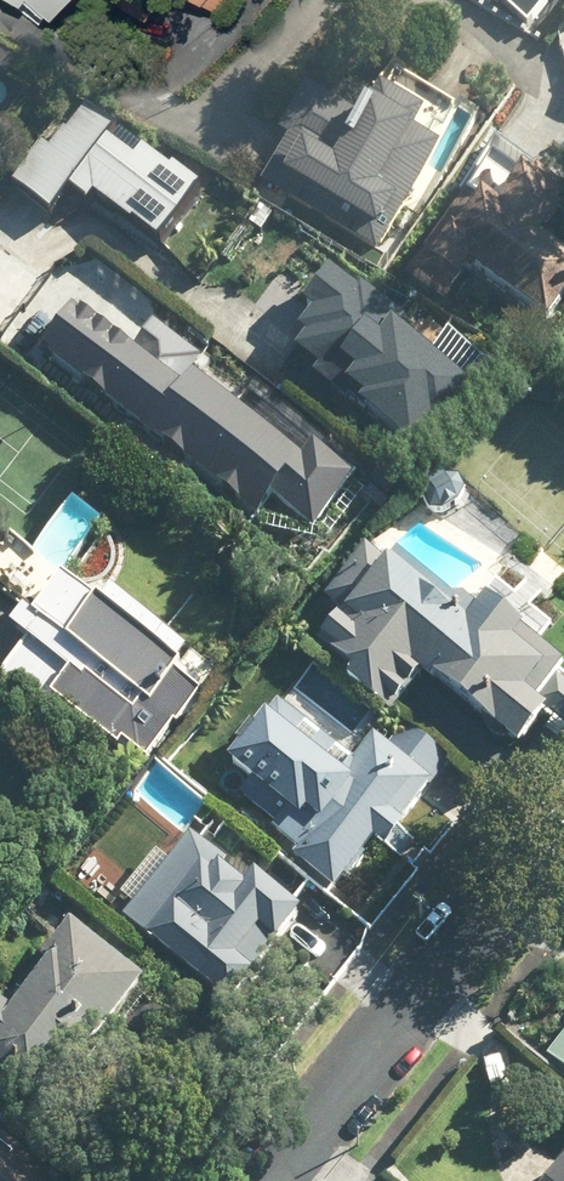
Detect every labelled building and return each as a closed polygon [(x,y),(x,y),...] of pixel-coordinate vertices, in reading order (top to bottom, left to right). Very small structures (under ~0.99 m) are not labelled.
[(52,8),(59,0),(42,0),(52,8)] [(213,1),(225,10),(232,0),(212,0),(213,1)] [(531,18),(547,0),(510,0),(531,18)] [(0,80),(0,113),(16,92),(0,80)] [(429,118),(381,90),(366,116),(307,83),(279,132),(289,138),(267,177),(386,244),(438,151),(417,139),(429,118)] [(79,96),(14,186),(57,217),(74,193),(89,205),(97,194),(168,245),(208,190),(79,96)] [(469,277),(547,330),(563,305),(563,269),(539,252),(563,216),(563,204),(525,177),(495,221),(458,196),(402,278),(447,309),(469,277)] [(473,384),(334,273),(308,305),(322,316),(305,337),(318,347),(290,381),(403,471),(473,384)] [(190,362),(176,381),(73,302),(21,369),(56,396),(63,386),(93,408),(103,395),(256,512),(272,491),(313,523),(357,466),(307,428),(296,443),(190,362)] [(335,658),(326,670),(317,662),(296,687),(355,738),(376,714),(388,724),(422,684),(510,760),(545,719),(529,705),(554,675),(483,614),(470,629),(395,564),(388,571),(365,551),(323,599),(341,614),(317,642),(335,658)] [(151,765),(203,694),(55,586),(30,621),(18,612),(1,636),(20,650),(3,673),(116,756),(124,745),(151,765)] [(229,767),(283,810),(268,828),(298,852),(291,861),(332,895),(372,845),(385,855),(449,777),(398,736),(382,756),(368,744),(340,779),(267,720),(229,767)] [(252,881),(246,888),(188,840),(120,922),(224,1008),(292,926),(298,919),(252,881)] [(6,1010),(0,1005),(0,1075),(48,1113),(146,989),(70,929),(6,1010)] [(546,1061),(563,1076),(563,1038),(546,1061)] [(0,1152),(0,1180),(36,1180),(0,1152)] [(547,1180),(563,1180),(563,1161),(547,1180)]
